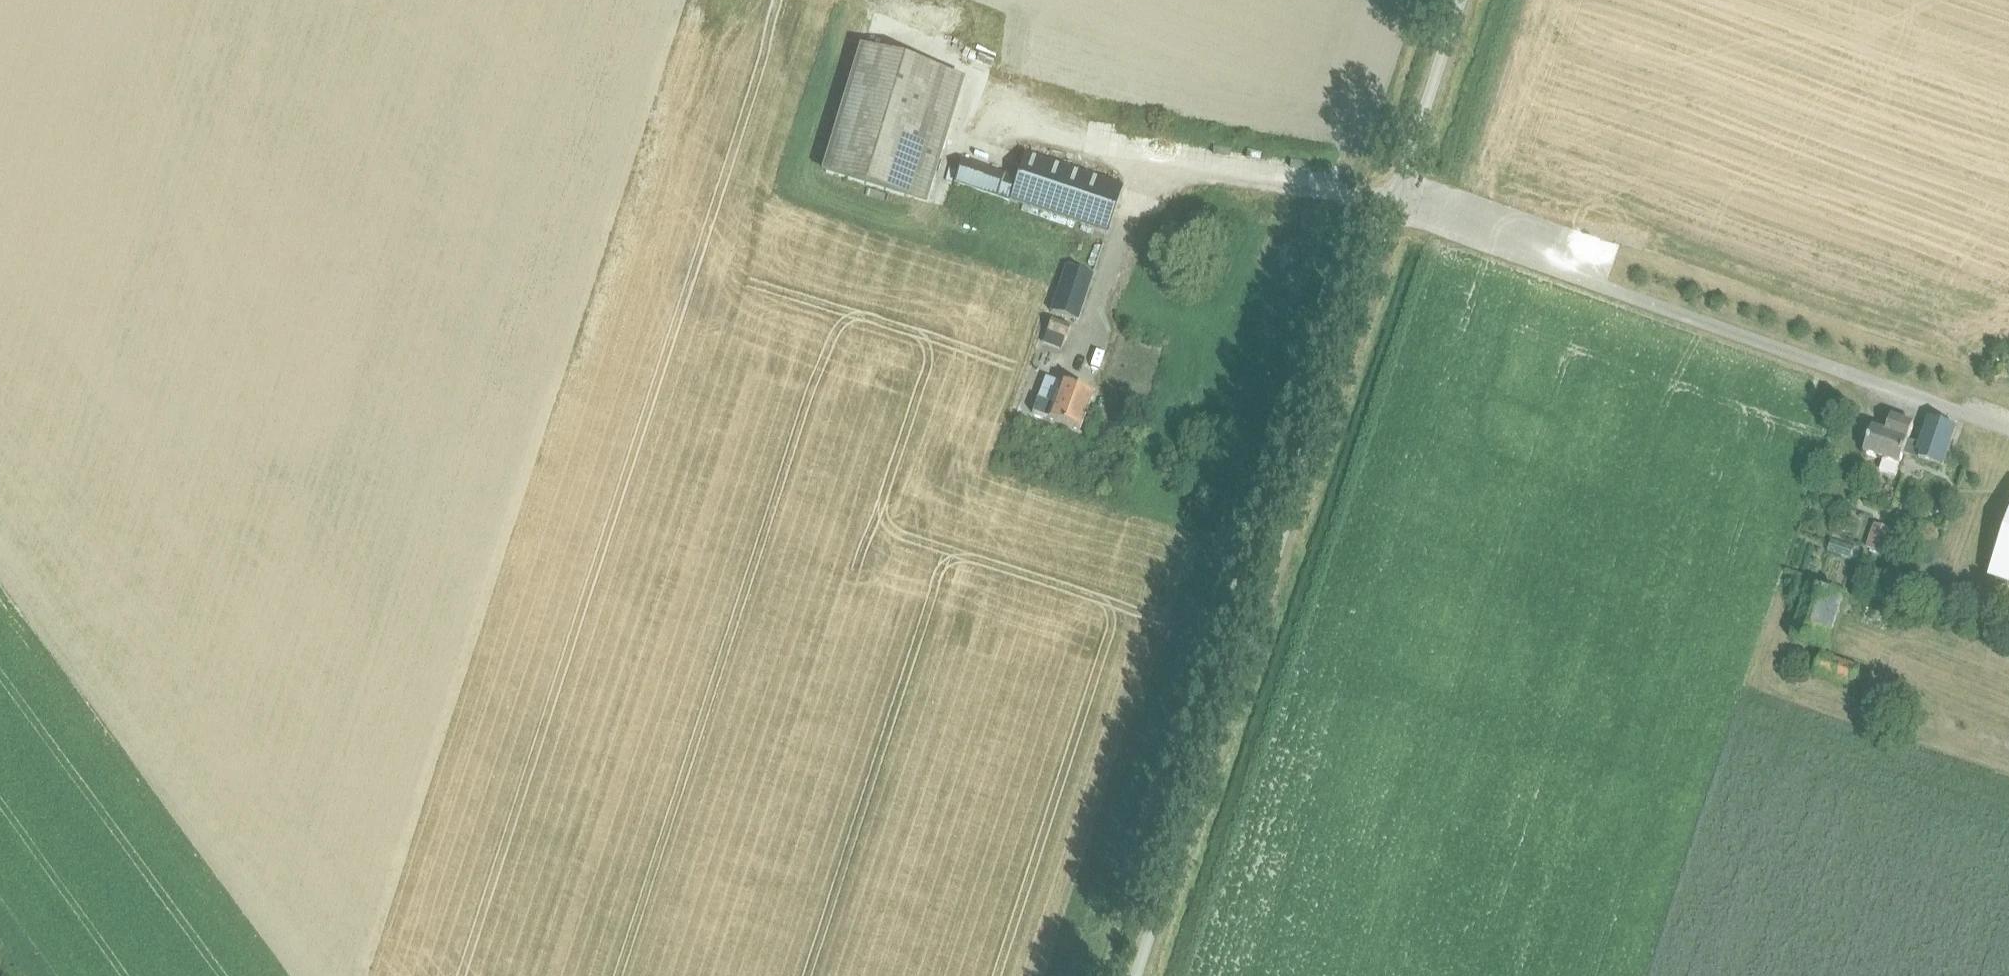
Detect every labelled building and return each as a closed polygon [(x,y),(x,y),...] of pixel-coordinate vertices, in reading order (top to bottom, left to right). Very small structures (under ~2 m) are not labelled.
[(946,75),(864,49),(825,172),(907,198),(946,75)] [(1025,155),(1017,179),(1010,201),(1107,234),(1122,188),(1025,155)] [(1010,201),(1017,179),(961,160),(953,182),(1010,201)] [(1078,321),(1093,276),(1065,267),(1050,312),(1078,321)] [(1066,338),(1070,327),(1051,320),(1047,331),(1066,338)] [(1078,431),(1091,395),(1060,383),(1055,399),(1043,394),(1035,415),(1078,431)] [(1940,467),(1954,428),(1928,419),(1919,445),(1908,441),(1913,425),(1891,418),(1886,433),(1872,429),(1864,453),(1900,465),(1903,454),(1940,467)] [(1988,580),(2008,588),(2008,520),(1988,580)] [(1874,527),(1865,551),(1882,556),(1890,533),(1874,527)] [(1824,648),(1842,597),(1808,586),(1791,637),(1824,648)]
